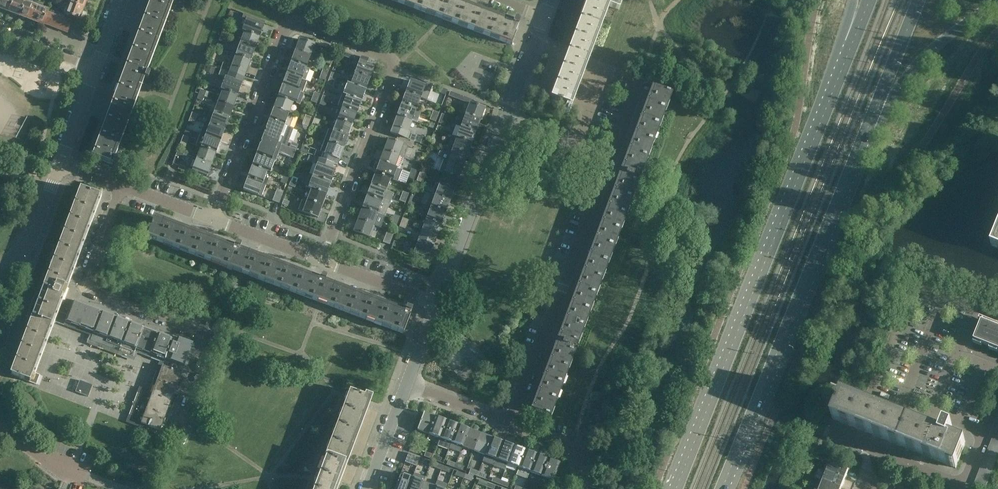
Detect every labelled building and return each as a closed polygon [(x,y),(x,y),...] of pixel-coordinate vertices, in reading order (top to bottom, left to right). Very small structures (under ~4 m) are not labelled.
[(13,0),(1,0),(0,2),(0,9),(9,12),(13,0)] [(26,1),(23,0),(13,0),(9,12),(21,16),(26,1)] [(38,2),(34,0),(33,0),(32,3),(26,1),(21,16),(32,20),(38,2)] [(87,0),(71,0),(70,3),(84,9),(87,0)] [(171,0),(151,0),(150,2),(121,79),(94,152),(92,157),(110,164),(116,166),(118,160),(112,158),(139,87),(142,78),(148,81),(150,75),(144,73),(171,0)] [(437,18),(506,44),(506,43),(511,45),(520,21),(514,19),(512,25),(445,0),(390,0),(437,18)] [(589,52),(606,5),(619,10),(622,0),(621,0),(587,0),(551,98),(569,105),(589,52)] [(43,24),(44,23),(48,12),(49,10),(42,8),(44,4),(38,2),(32,20),(43,24)] [(80,20),(84,9),(70,3),(66,15),(72,17),(80,20)] [(71,20),(72,17),(66,15),(64,18),(48,12),(44,23),(45,23),(44,23),(67,32),(68,32),(72,21),(71,20)] [(244,32),(260,38),(260,37),(259,37),(262,30),(263,26),(264,26),(249,20),(249,21),(245,32),(244,32)] [(259,38),(260,38),(244,32),(245,32),(241,43),(240,43),(255,49),(259,38)] [(295,51),(310,56),(311,57),(311,56),(310,56),(314,45),(315,45),(300,39),(299,40),(300,40),(296,51),(295,51)] [(255,50),(255,49),(240,43),(240,44),(241,44),(237,55),(236,55),(251,61),(251,60),(250,60),(254,49),(255,50)] [(375,63),(361,58),(340,50),(338,55),(354,60),(353,65),(358,66),(355,73),(370,79),(369,79),(373,68),(374,68),(374,67),(375,63)] [(305,68),(310,56),(295,51),(296,52),(293,58),(292,63),(291,62),(291,63),(305,68)] [(251,61),(236,55),(233,54),(229,64),(223,62),(221,69),(237,75),(244,78),(245,78),(244,77),(246,72),(247,72),(246,72),(250,61),(251,61)] [(309,69),(305,68),(291,63),(289,70),(287,74),(286,74),(301,80),(305,81),(309,69)] [(207,66),(205,72),(213,75),(215,69),(207,66)] [(234,81),(237,75),(221,69),(218,76),(225,78),(220,89),(222,90),(238,96),(238,95),(237,95),(240,89),(241,84),(242,84),(234,81)] [(370,79),(355,73),(354,74),(355,74),(351,85),(350,85),(366,91),(366,90),(365,90),(369,79),(370,79)] [(297,90),(301,80),(286,74),(287,75),(285,82),(283,86),(282,85),(282,86),(297,91),(298,91),(297,90)] [(659,74),(659,76),(657,81),(665,83),(667,77),(659,74)] [(411,81),(409,86),(407,93),(406,92),(406,93),(420,98),(424,87),(425,87),(425,86),(410,81),(411,81)] [(366,91),(350,85),(351,85),(347,96),(346,96),(361,102),(362,102),(361,101),(365,91),(366,91)] [(293,102),(297,91),(282,86),(283,86),(280,93),(279,97),(278,97),(293,102),(293,103),(294,102),(293,102)] [(530,410),(550,417),(574,353),(570,351),(573,343),(578,345),(578,344),(577,343),(606,264),(608,264),(638,183),(634,182),(637,174),(641,175),(641,174),(640,174),(670,94),(671,95),(671,94),(651,87),(653,88),(623,168),(619,177),(620,177),(560,337),(559,337),(556,346),(557,346),(533,410),(530,409),(530,410)] [(238,96),(222,90),(223,91),(219,101),(218,101),(234,107),(233,107),(235,100),(237,96),(238,96)] [(472,104),(473,100),(450,91),(448,96),(470,104),(466,115),(481,121),(481,120),(480,120),(484,109),(485,109),(472,104)] [(420,98),(406,93),(405,93),(406,93),(402,104),(401,104),(417,110),(417,109),(416,109),(420,99),(421,99),(420,98)] [(361,102),(346,96),(344,95),(339,107),(342,108),(357,113),(356,113),(360,102),(361,102)] [(288,113),(293,102),(278,97),(279,98),(276,105),(274,108),(288,114),(289,114),(288,113)] [(233,108),(234,107),(218,101),(218,102),(219,102),(214,113),(229,119),(229,118),(233,107),(233,108)] [(416,110),(417,110),(401,104),(402,105),(398,115),(397,115),(412,121),(416,110)] [(357,114),(357,113),(342,108),(339,107),(338,106),(336,111),(341,113),(338,119),(337,119),(353,125),(352,124),(356,114),(357,114)] [(284,125),(288,114),(274,108),(273,109),(274,109),(270,120),(269,120),(284,125),(285,126),(285,125),(284,125)] [(229,119),(214,113),(213,113),(214,114),(210,124),(209,124),(225,130),(224,130),(227,123),(228,119),(229,119)] [(480,121),(481,121),(466,115),(465,114),(465,115),(462,114),(457,125),(461,126),(476,132),(475,132),(478,125),(480,121)] [(412,121),(397,115),(397,116),(398,116),(391,133),(398,136),(414,142),(416,136),(407,132),(411,121),(412,121)] [(353,125),(337,119),(337,120),(338,120),(334,131),(333,130),(333,131),(349,136),(348,136),(352,125),(353,125)] [(284,125),(269,120),(270,121),(266,132),(265,131),(265,132),(266,132),(264,137),(263,137),(263,138),(286,146),(289,140),(284,139),(289,127),(284,126),(284,125)] [(225,130),(209,124),(209,125),(210,125),(206,136),(205,136),(221,142),(221,141),(220,141),(223,134),(224,130),(225,130)] [(476,132),(461,126),(460,126),(461,127),(457,138),(456,137),(456,138),(472,144),(472,143),(471,143),(474,136),(475,132),(476,132)] [(348,137),(349,136),(333,131),(331,130),(326,141),(344,148),(343,147),(348,137)] [(221,142),(205,136),(206,137),(202,147),(201,147),(216,153),(216,152),(220,142),(221,142)] [(412,148),(414,142),(398,136),(396,141),(388,139),(389,140),(385,150),(384,150),(384,151),(398,156),(398,157),(399,157),(404,159),(408,147),(412,148)] [(286,146),(263,138),(261,144),(261,143),(260,144),(261,144),(257,155),(256,155),(272,161),(276,150),(284,153),(286,146)] [(472,144),(456,138),(457,138),(453,149),(452,149),(444,146),(442,152),(457,158),(460,152),(467,155),(468,155),(467,154),(471,144),(472,144)] [(344,148),(326,141),(322,153),(316,151),(314,157),(330,163),(334,164),(336,158),(340,160),(340,159),(339,159),(341,155),(343,148),(344,148)] [(216,153),(201,147),(197,146),(195,151),(200,152),(197,159),(196,159),(212,165),(212,164),(211,164),(215,153),(216,153)] [(394,167),(398,157),(398,156),(384,151),(385,151),(380,162),(379,162),(380,163),(394,167)] [(184,154),(177,152),(173,163),(179,166),(184,154)] [(457,158),(442,152),(442,153),(440,152),(438,158),(444,160),(440,171),(443,173),(444,173),(459,179),(459,178),(458,178),(462,167),(463,167),(462,166),(464,161),(465,162),(465,161),(457,158)] [(275,162),(272,161),(256,155),(257,156),(254,162),(253,166),(252,166),(252,167),(271,174),(275,162)] [(334,164),(330,163),(314,157),(311,163),(317,165),(312,176),(316,177),(331,183),(330,182),(334,172),(335,172),(335,171),(332,170),(334,164)] [(212,165),(196,159),(193,158),(188,169),(192,171),(207,176),(208,176),(207,176),(211,165),(212,165)] [(395,168),(394,167),(380,163),(376,173),(375,173),(389,179),(394,168),(395,168)] [(271,174),(252,167),(253,167),(248,178),(247,178),(264,184),(266,185),(271,174)] [(390,179),(389,179),(375,173),(375,174),(376,174),(374,178),(372,185),(371,185),(385,190),(389,179),(390,180),(390,179)] [(459,179),(444,173),(440,184),(439,184),(454,190),(455,190),(454,189),(456,183),(458,179),(459,179)] [(331,183),(316,177),(315,178),(316,178),(312,189),(311,188),(311,189),(327,195),(327,194),(326,194),(328,190),(330,183),(331,183)] [(264,184),(247,178),(248,179),(244,190),(243,189),(243,190),(259,196),(259,195),(263,184),(264,184)] [(454,190),(439,184),(436,183),(432,195),(450,202),(450,201),(449,201),(452,194),(454,190)] [(386,191),(385,190),(371,185),(372,185),(368,196),(367,196),(381,202),(385,191),(386,191)] [(65,288),(75,260),(99,196),(80,189),(40,295),(39,294),(38,295),(39,295),(31,318),(10,375),(19,378),(36,385),(40,375),(33,373),(51,325),(53,326),(61,304),(63,304),(64,304),(62,303),(64,297),(65,298),(65,297),(64,297),(67,289),(65,288)] [(327,195),(311,189),(312,189),(308,201),(322,206),(323,206),(322,205),(326,194),(327,195)] [(273,201),(279,203),(283,193),(276,191),(273,201)] [(450,202),(432,195),(430,194),(426,205),(446,213),(445,212),(449,202),(450,202)] [(382,202),(381,202),(367,196),(366,197),(367,197),(363,208),(362,208),(377,213),(381,202),(381,203),(382,202)] [(322,206),(308,201),(307,201),(303,199),(299,211),(318,218),(318,217),(317,217),(319,213),(322,206)] [(446,213),(426,205),(421,217),(426,219),(442,225),(442,224),(441,224),(445,213),(446,213)] [(377,214),(377,213),(362,208),(363,208),(359,219),(358,219),(372,225),(376,214),(377,214)] [(373,225),(372,225),(358,219),(358,220),(359,220),(355,231),(354,231),(353,231),(369,237),(369,236),(368,236),(372,225),(373,226),(373,225)] [(441,225),(442,225),(426,219),(427,219),(423,230),(422,230),(437,236),(437,235),(441,225)] [(153,220),(147,238),(403,334),(410,316),(409,316),(412,310),(406,308),(404,314),(324,284),(326,278),(321,276),(319,282),(239,252),(241,246),(235,244),(235,245),(224,241),(222,246),(153,220)] [(383,242),(389,245),(394,233),(387,230),(383,242)] [(437,236),(422,230),(423,231),(419,242),(418,241),(418,242),(433,248),(433,247),(432,247),(435,240),(436,236),(437,236)] [(408,252),(428,259),(429,259),(428,258),(432,247),(433,248),(418,242),(412,240),(408,252)] [(193,344),(177,339),(173,337),(172,337),(76,301),(73,300),(67,316),(66,316),(63,322),(65,322),(93,332),(94,332),(91,341),(133,357),(136,349),(137,349),(137,348),(145,351),(145,352),(150,354),(150,353),(151,354),(151,353),(162,357),(162,359),(169,361),(170,361),(185,366),(192,345),(193,344)] [(980,318),(979,321),(981,322),(973,343),(997,353),(997,325),(980,318)] [(169,408),(171,402),(174,403),(177,395),(174,394),(176,388),(179,389),(182,381),(179,379),(181,374),(182,374),(182,373),(170,369),(170,368),(162,365),(161,369),(162,370),(158,380),(157,380),(157,381),(158,381),(156,385),(155,384),(151,394),(153,394),(153,395),(142,391),(131,421),(145,427),(146,425),(160,431),(160,430),(163,431),(166,423),(163,422),(166,416),(169,418),(172,409),(169,408)] [(80,380),(75,392),(88,397),(93,385),(80,380)] [(369,398),(349,391),(312,488),(337,488),(369,398)] [(942,433),(843,394),(833,419),(956,468),(965,446),(964,446),(966,443),(949,436),(953,428),(945,425),(942,433)] [(590,421),(600,425),(600,424),(599,424),(603,414),(604,414),(594,410),(594,411),(595,411),(591,421),(590,421)] [(429,434),(435,417),(424,413),(421,420),(420,420),(420,422),(417,430),(429,434)] [(440,438),(446,421),(435,417),(429,434),(440,438)] [(451,443),(458,425),(446,421),(440,438),(451,443)] [(462,447),(469,430),(458,425),(451,443),(462,447)] [(474,451),(480,434),(469,430),(462,447),(474,451)] [(485,455),(491,438),(480,434),(474,451),(485,455)] [(496,460),(503,442),(491,438),(485,455),(496,460)] [(992,440),(991,441),(989,445),(997,449),(997,442),(992,440)] [(508,464),(514,447),(503,442),(496,460),(508,464)] [(989,445),(987,451),(997,455),(997,449),(989,445)] [(519,468),(526,451),(514,447),(508,464),(519,468)] [(530,472),(537,455),(526,451),(519,468),(530,472)] [(997,456),(997,455),(987,451),(985,456),(996,461),(997,456)] [(418,462),(420,457),(408,453),(405,462),(416,466),(418,461),(418,462)] [(541,476),(548,459),(537,455),(530,472),(541,476)] [(996,461),(985,456),(983,462),(994,466),(996,461)] [(559,463),(548,459),(541,476),(552,481),(559,463)] [(830,463),(827,472),(845,479),(849,470),(850,470),(830,462),(830,463)] [(992,472),(994,466),(983,462),(981,467),(992,472)] [(992,472),(981,467),(979,473),(990,477),(992,472)] [(841,488),(845,479),(827,472),(823,481),(841,488)] [(987,483),(990,477),(979,473),(976,478),(987,483)] [(412,478),(401,474),(398,481),(397,481),(397,483),(395,488),(408,488),(412,478)] [(423,482),(412,478),(408,488),(421,488),(423,482)] [(985,488),(987,483),(976,478),(974,484),(985,488)] [(841,488),(823,481),(820,488),(841,488)]
